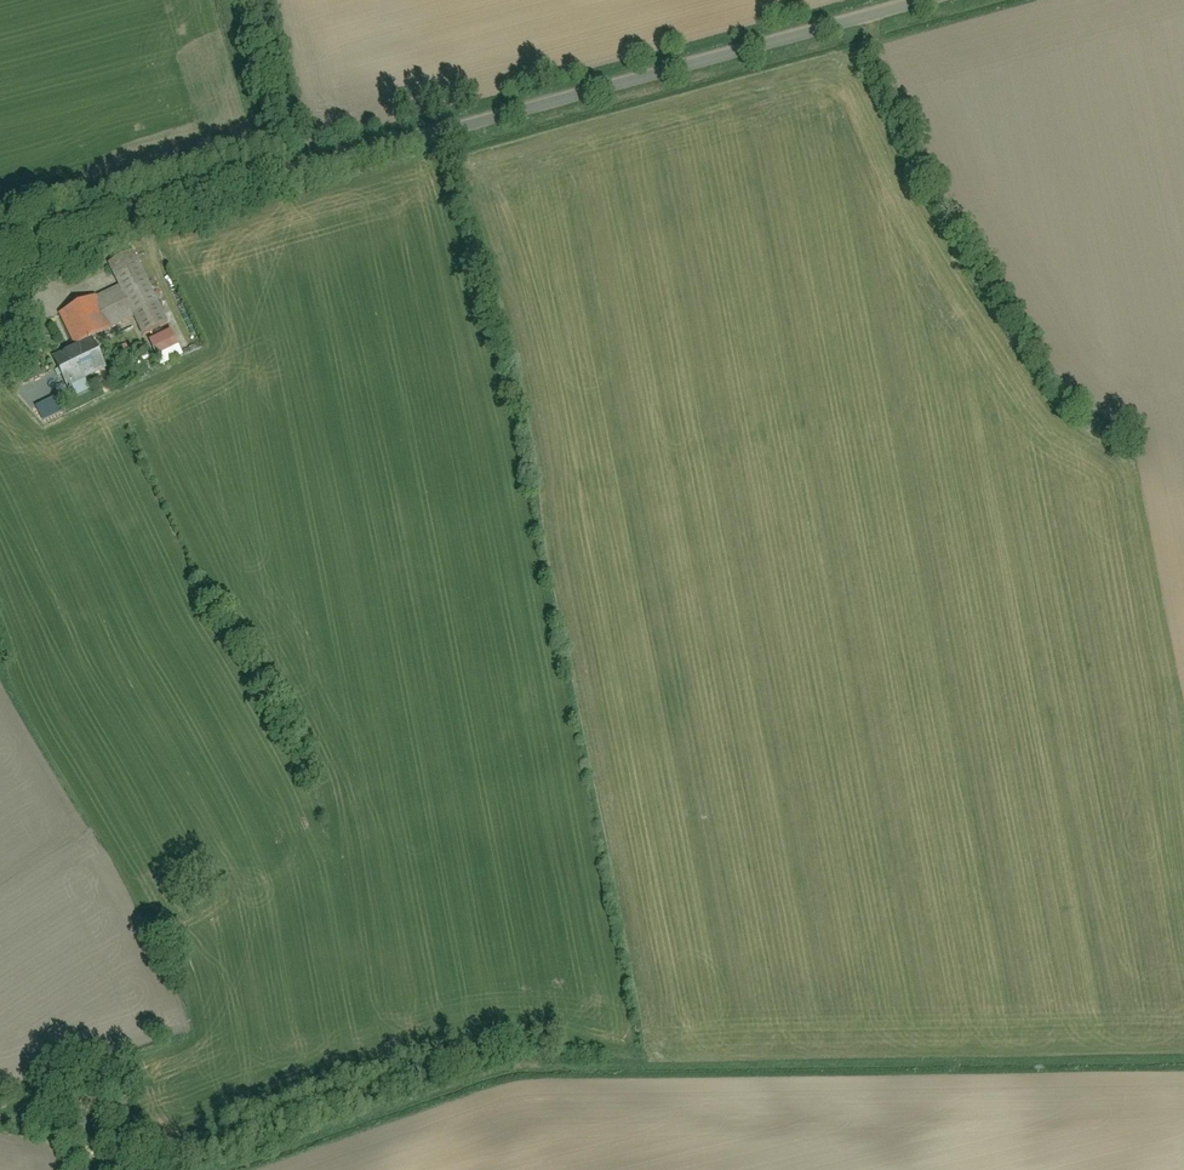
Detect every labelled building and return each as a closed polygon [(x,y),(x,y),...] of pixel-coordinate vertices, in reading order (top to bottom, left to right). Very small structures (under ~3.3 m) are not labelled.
[(121,289),(61,316),(75,347),(135,319),(146,344),(177,330),(145,258),(114,272),(121,289)] [(54,360),(66,387),(107,369),(95,342),(54,360)]
